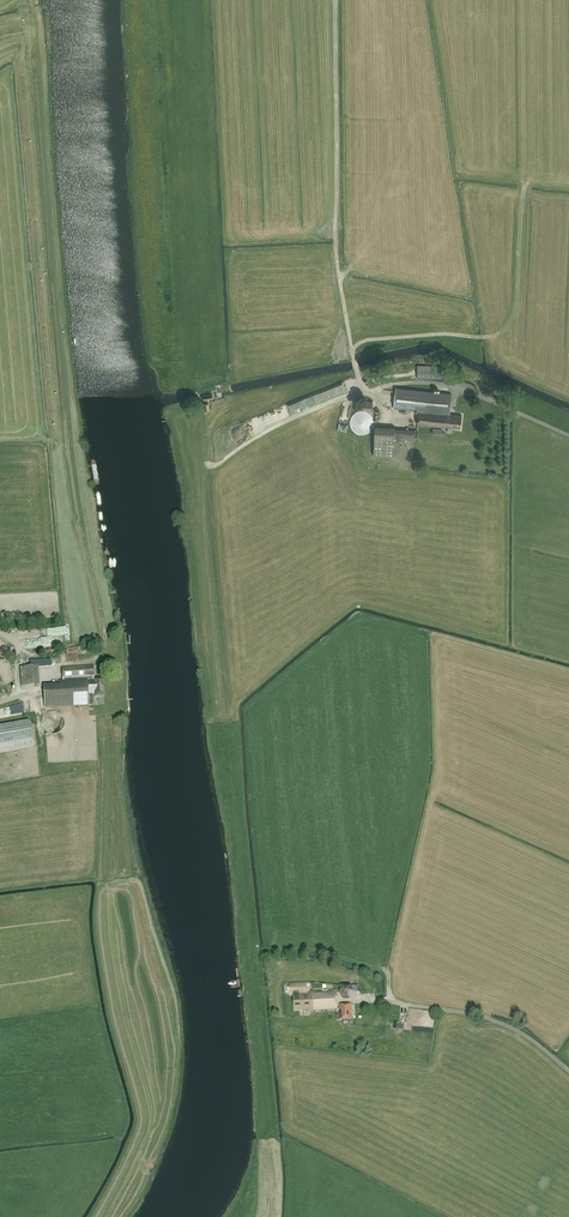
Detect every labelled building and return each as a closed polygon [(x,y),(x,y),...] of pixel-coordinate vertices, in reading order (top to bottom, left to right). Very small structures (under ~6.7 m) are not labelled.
[(417,378),(441,379),(442,366),(418,365),(417,378)] [(417,424),(461,429),(462,416),(449,414),(452,394),(396,388),(394,408),(418,411),(417,424)] [(363,400),(363,409),(372,410),(373,401),(363,400)] [(352,429),(355,432),(358,434),(361,435),(365,435),(368,433),(371,431),(373,428),(374,424),(374,421),(373,417),(371,414),(368,412),(364,411),(361,411),(357,412),(354,415),(352,418),(351,421),(351,425),(352,429)] [(375,426),(374,443),(374,455),(394,456),(395,440),(415,442),(415,430),(395,429),(395,427),(375,426)] [(76,646),(65,648),(66,655),(77,653),(76,646)] [(61,667),(62,683),(59,683),(59,688),(43,689),(44,707),(88,705),(88,694),(94,694),(95,696),(103,696),(103,678),(94,679),(93,665),(61,667)] [(20,667),(21,686),(39,685),(38,666),(20,667)] [(20,703),(22,711),(29,709),(28,701),(20,703)] [(0,708),(0,716),(21,712),(20,705),(0,708)] [(46,733),(49,734),(53,735),(57,734),(60,732),(63,729),(64,725),(64,721),(64,718),(62,715),(59,712),(56,711),(52,710),(48,711),(45,713),(43,715),(41,719),(40,723),(41,726),(43,730),(46,733)] [(30,724),(29,720),(0,726),(0,752),(34,746),(30,724)] [(306,984),(289,985),(290,994),(293,993),(293,994),(294,1011),(337,1009),(336,992),(311,993),(299,994),(299,993),(307,992),(306,984)] [(342,986),(339,992),(342,997),(350,997),(353,992),(350,986),(342,986)] [(339,1005),(339,1019),(352,1019),(351,1004),(339,1005)]
